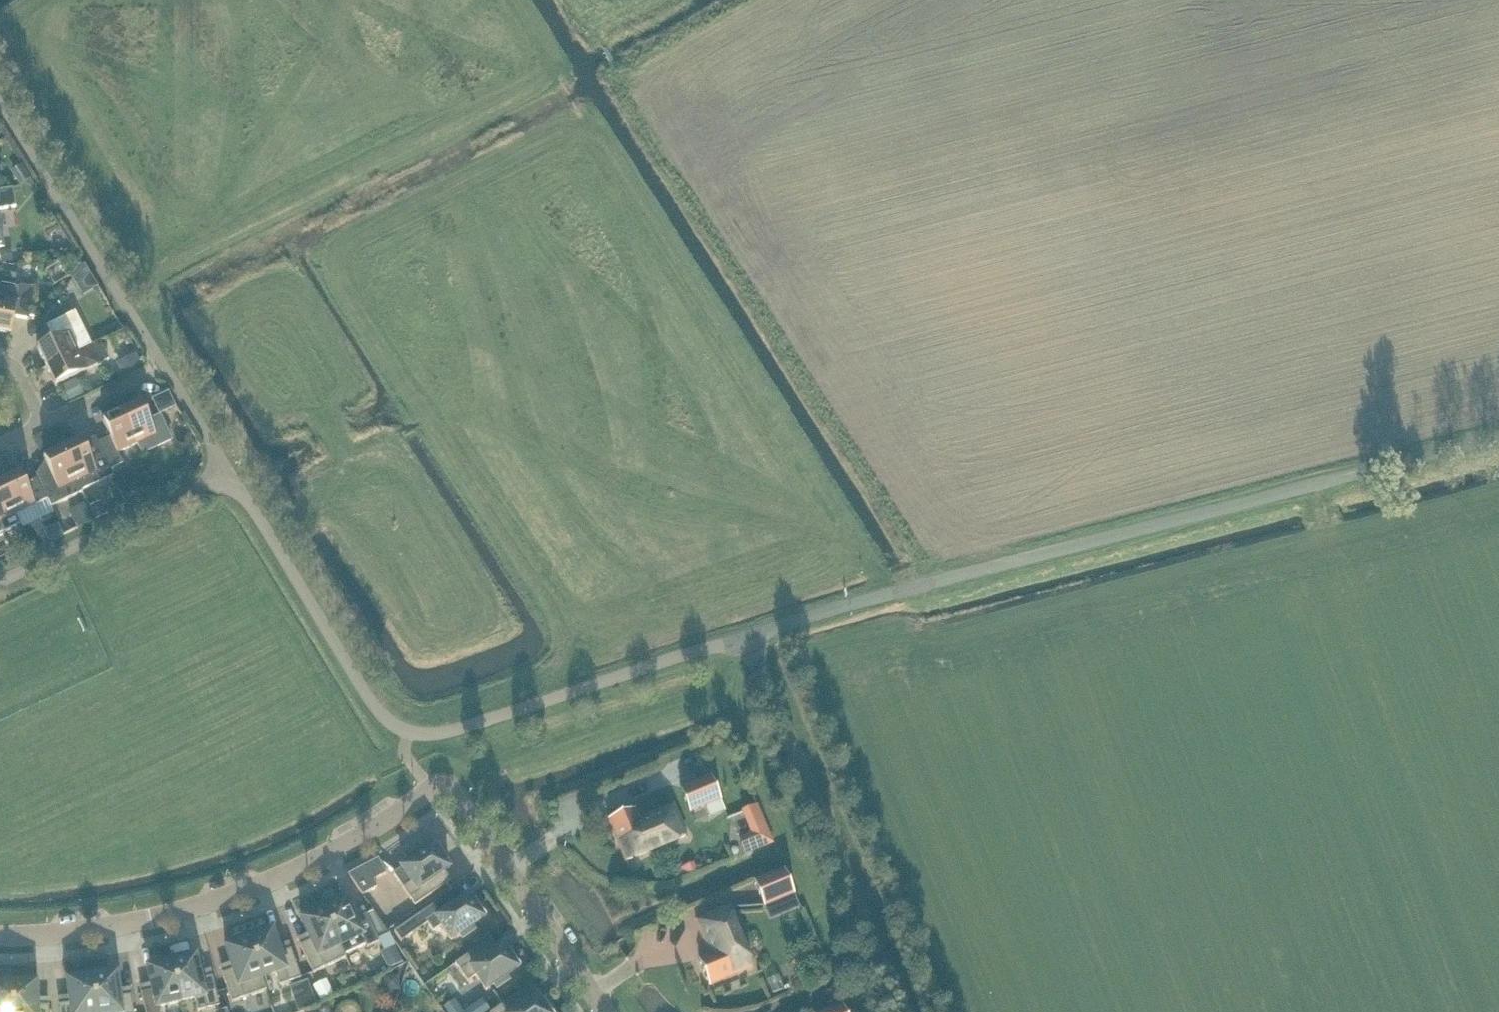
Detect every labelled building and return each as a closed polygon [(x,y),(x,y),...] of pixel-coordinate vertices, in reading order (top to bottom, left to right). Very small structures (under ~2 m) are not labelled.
[(10,174),(19,188),(23,186),(31,181),(22,167),(10,174)] [(14,206),(12,191),(0,192),(0,209),(14,206)] [(12,258),(13,268),(24,267),(23,257),(12,258)] [(78,261),(59,263),(71,282),(82,267),(78,261)] [(9,283),(10,267),(0,266),(0,282),(9,283)] [(82,267),(71,282),(74,286),(88,277),(82,267)] [(19,290),(0,286),(0,334),(10,336),(14,319),(29,322),(35,290),(20,287),(19,290)] [(51,307),(56,320),(71,313),(65,301),(51,307)] [(91,347),(82,328),(75,314),(46,328),(53,342),(37,350),(46,369),(91,347)] [(109,337),(113,348),(132,340),(127,330),(109,337)] [(99,344),(91,347),(46,369),(55,388),(100,366),(100,365),(107,362),(99,344)] [(124,379),(142,370),(135,357),(117,366),(124,379)] [(76,380),(62,387),(69,403),(83,396),(76,380)] [(154,404),(160,418),(176,411),(168,398),(154,404)] [(141,456),(159,447),(171,442),(160,418),(149,423),(140,405),(121,414),(136,446),(141,456)] [(117,455),(136,446),(121,414),(103,423),(110,439),(98,445),(102,454),(110,472),(123,466),(117,455)] [(102,454),(89,460),(81,442),(62,451),(82,493),(113,479),(110,472),(102,454)] [(51,508),(82,493),(62,451),(43,460),(51,476),(38,482),(51,508)] [(36,482),(25,487),(20,476),(1,484),(16,516),(35,507),(46,502),(36,482)] [(147,494),(157,490),(153,482),(144,487),(147,494)] [(1,484),(0,485),(0,536),(21,526),(16,516),(1,484)] [(89,508),(95,520),(96,521),(106,516),(100,503),(89,508)] [(95,520),(89,508),(87,504),(68,513),(76,529),(95,520)] [(58,526),(44,532),(49,543),(63,536),(58,526)] [(27,538),(33,551),(47,544),(41,532),(27,538)] [(690,814),(720,801),(710,778),(680,791),(690,814)] [(638,822),(633,811),(608,821),(626,863),(685,838),(672,808),(638,822)] [(750,836),(739,840),(745,856),(760,850),(773,845),(766,829),(750,836)] [(444,873),(448,870),(444,865),(448,862),(436,846),(422,856),(419,852),(407,860),(410,864),(393,876),(414,907),(450,883),(444,873)] [(373,883),(385,876),(377,862),(347,878),(361,898),(376,890),(373,883)] [(693,865),(678,871),(681,878),(696,872),(693,865)] [(784,870),(753,883),(764,909),(795,896),(784,870)] [(394,934),(401,945),(428,927),(432,934),(441,928),(450,942),(459,936),(462,940),(474,932),(471,928),(486,917),(474,901),(470,903),(467,898),(463,901),(456,891),(394,934)] [(321,906),(345,957),(365,947),(367,950),(379,944),(376,939),(366,916),(355,922),(345,900),(339,903),(337,899),(321,906)] [(346,959),(345,957),(321,906),(304,914),(306,919),(300,921),(310,942),(300,948),(313,975),(346,959)] [(726,910),(695,923),(709,957),(698,962),(709,987),(750,969),(726,910)] [(373,913),(366,916),(376,939),(388,934),(373,913)] [(275,976),(279,987),(300,980),(290,951),(279,955),(271,933),(265,935),(264,931),(247,937),(262,980),(275,976)] [(266,992),(262,980),(247,937),(229,943),(231,947),(225,949),(233,972),(221,976),(231,1004),(266,992)] [(491,941),(455,966),(467,984),(475,978),(485,992),(494,986),(496,990),(508,982),(505,978),(520,968),(509,951),(505,954),(501,948),(497,951),(491,941)] [(381,957),(388,971),(401,965),(394,951),(381,957)] [(197,1011),(202,1011),(219,1008),(212,978),(200,981),(194,958),(188,960),(187,955),(170,959),(181,1004),(194,1001),(197,1011)] [(181,1004),(170,959),(152,964),(153,968),(147,970),(152,993),(141,995),(145,1011),(159,1011),(158,1009),(181,1004)] [(96,1011),(133,1011),(131,997),(119,999),(116,976),(110,976),(109,972),(91,974),(96,1011)] [(91,974),(73,977),(73,981),(67,982),(70,1005),(58,1007),(59,1011),(96,1011),(91,974)] [(397,978),(383,979),(384,993),(398,992),(397,978)] [(12,1011),(48,1011),(48,1008),(36,1008),(35,985),(29,985),(29,980),(12,981),(12,1011)] [(12,981),(0,981),(0,1011),(12,1011),(12,981)] [(292,988),(300,1011),(304,1011),(316,1008),(307,983),(292,988)] [(327,983),(313,989),(320,1003),(333,997),(327,983)] [(495,1011),(551,1011),(543,1001),(539,1004),(536,998),(532,1001),(525,991),(495,1011)] [(453,1001),(443,1008),(446,1011),(461,1011),(453,1001)]
